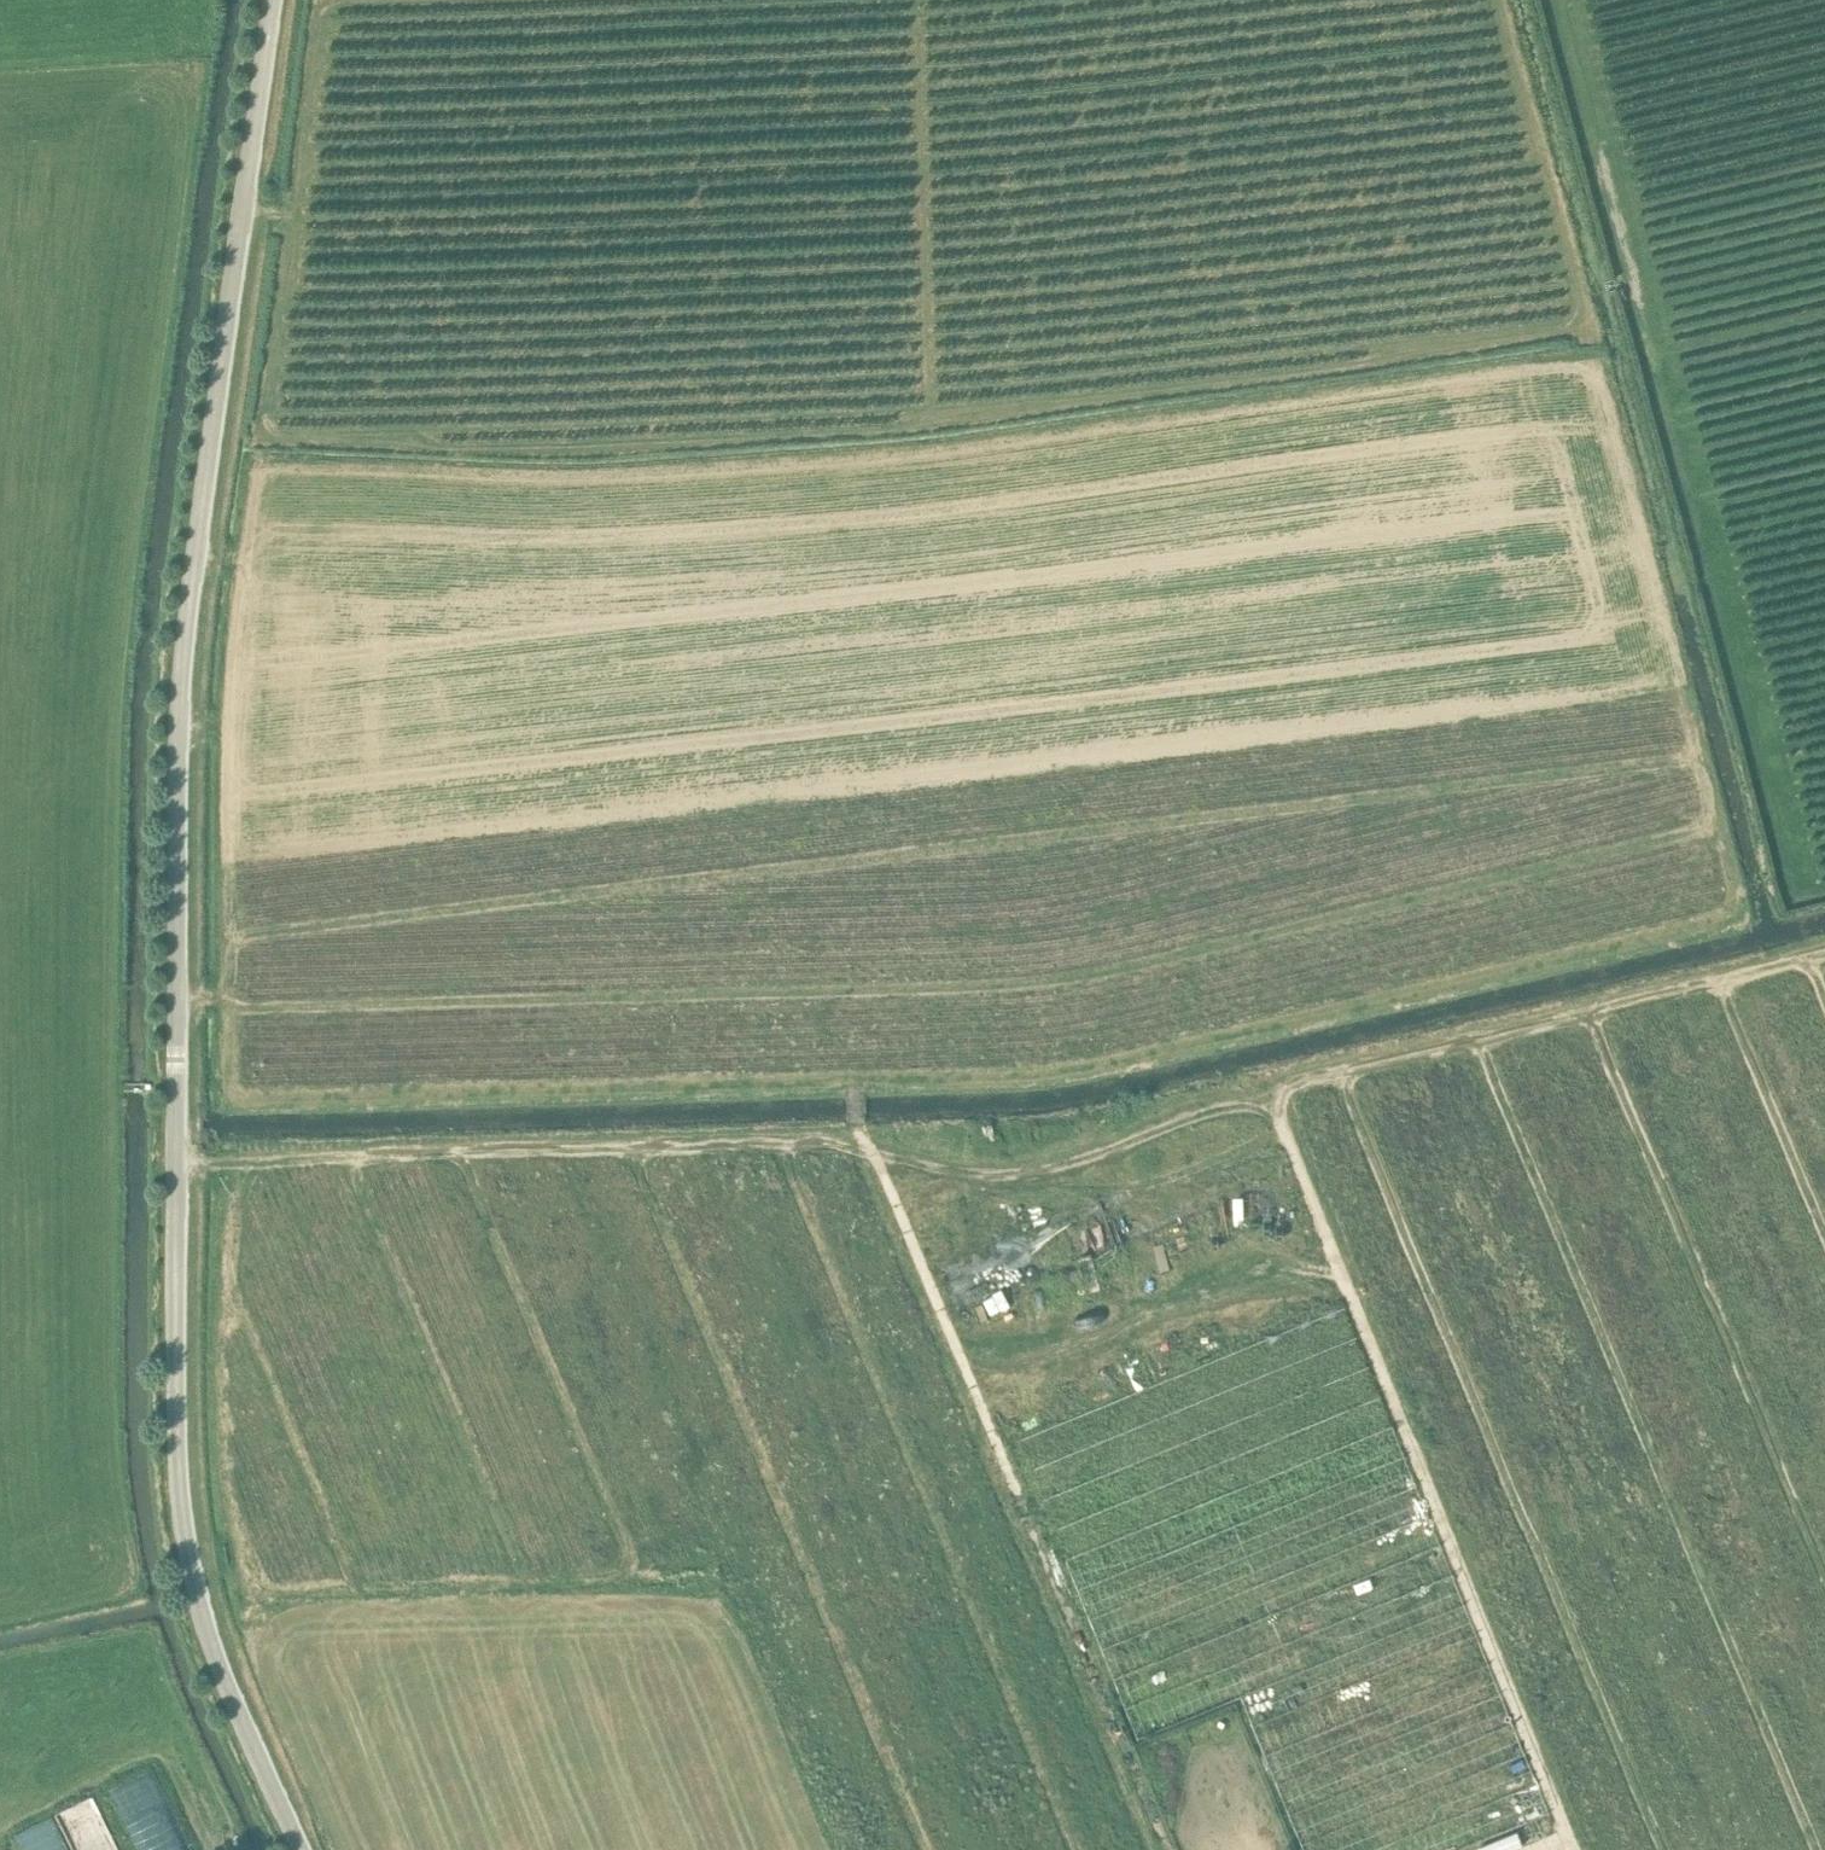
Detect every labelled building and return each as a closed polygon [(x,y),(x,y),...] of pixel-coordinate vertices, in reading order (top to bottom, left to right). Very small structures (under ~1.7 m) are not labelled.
[(1229,1664),(1452,1573),(1416,1485),(1392,1426),(1065,1556),(1137,1737),(1242,1694),(1229,1664)] [(1242,1694),(1305,1849),(1565,1849),(1452,1573),(1229,1664),(1242,1694)] [(141,1827),(173,1809),(152,1771),(112,1794),(141,1845),(149,1840),(141,1827)] [(38,1849),(117,1849),(95,1797),(28,1825),(38,1849)]
